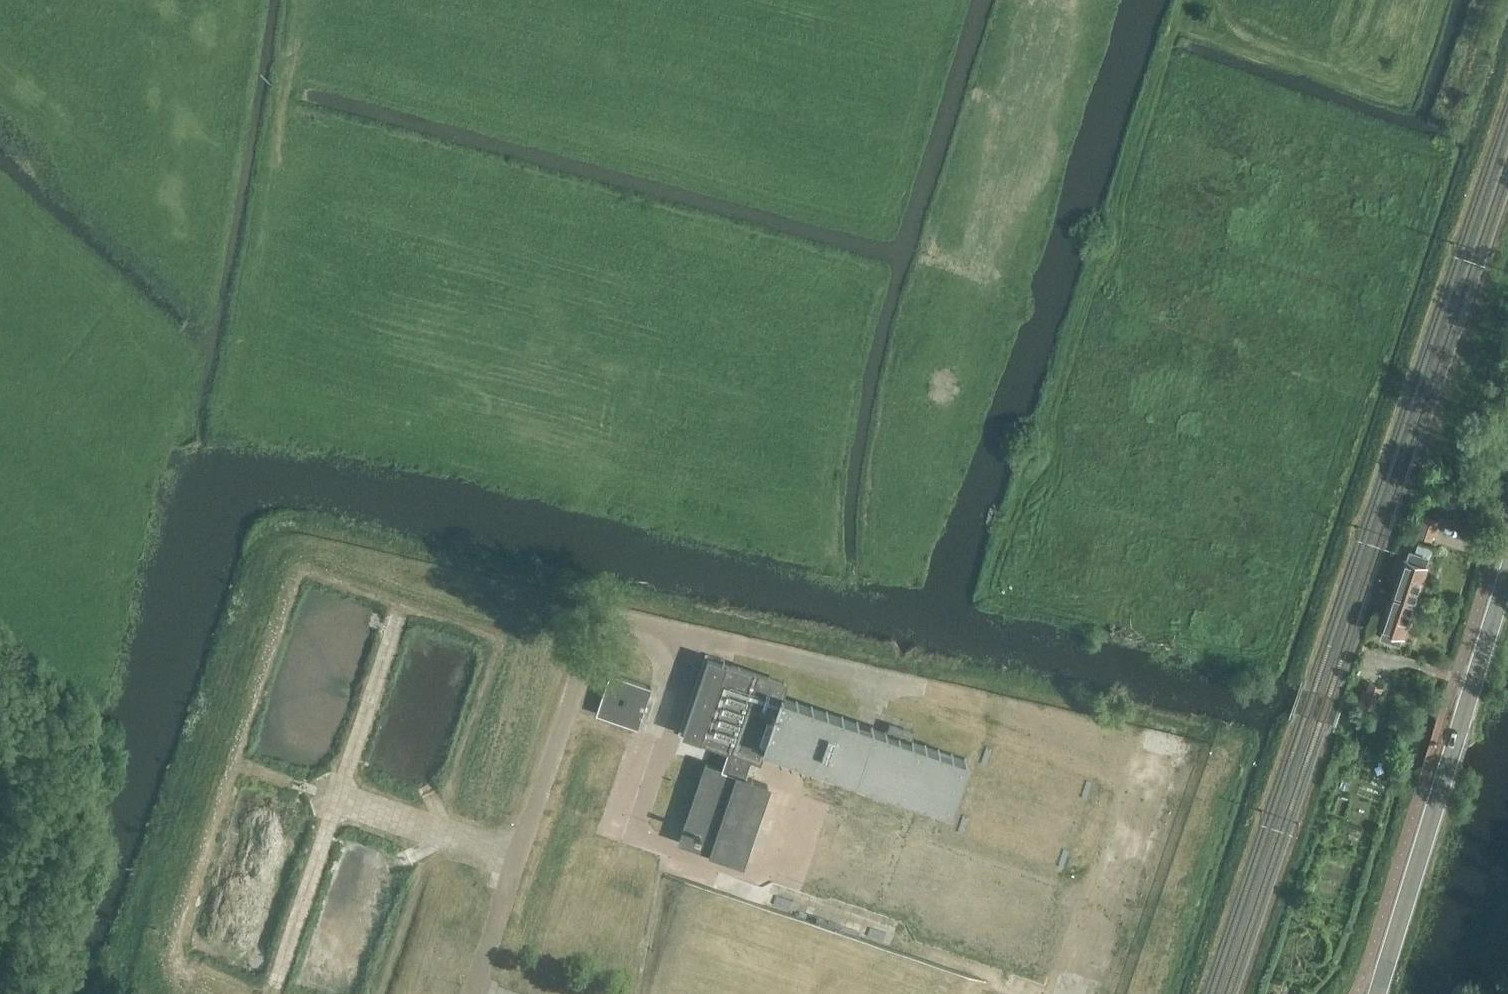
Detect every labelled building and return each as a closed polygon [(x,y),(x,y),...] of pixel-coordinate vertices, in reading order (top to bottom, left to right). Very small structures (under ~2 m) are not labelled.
[(1412,521),(1413,522),(1410,533),(1428,539),(1432,529),(1431,528),(1434,519),(1416,512),(1412,521)] [(1405,556),(1393,592),(1417,599),(1430,558),(1411,552),(1409,558),(1405,556)] [(1384,628),(1382,634),(1403,641),(1417,599),(1393,592),(1381,628),(1384,628)] [(698,737),(697,739),(728,749),(726,755),(722,753),(719,761),(723,763),(721,768),(706,763),(679,840),(742,862),(768,784),(744,776),(751,757),(759,760),(764,746),(765,747),(766,746),(840,771),(839,772),(841,773),(839,778),(852,783),(855,777),(856,778),(857,776),(870,781),(867,790),(892,798),(895,789),(949,808),(965,760),(911,741),(914,732),(889,724),(886,733),(782,698),(782,696),(781,696),(785,682),(723,661),(723,663),(708,658),(683,732),(698,737)] [(651,686),(609,672),(595,713),(637,727),(651,686)] [(1382,684),(1370,681),(1363,704),(1375,707),(1382,684)] [(805,795),(797,819),(822,827),(829,803),(805,795)] [(817,918),(815,925),(838,932),(840,926),(817,918)]
